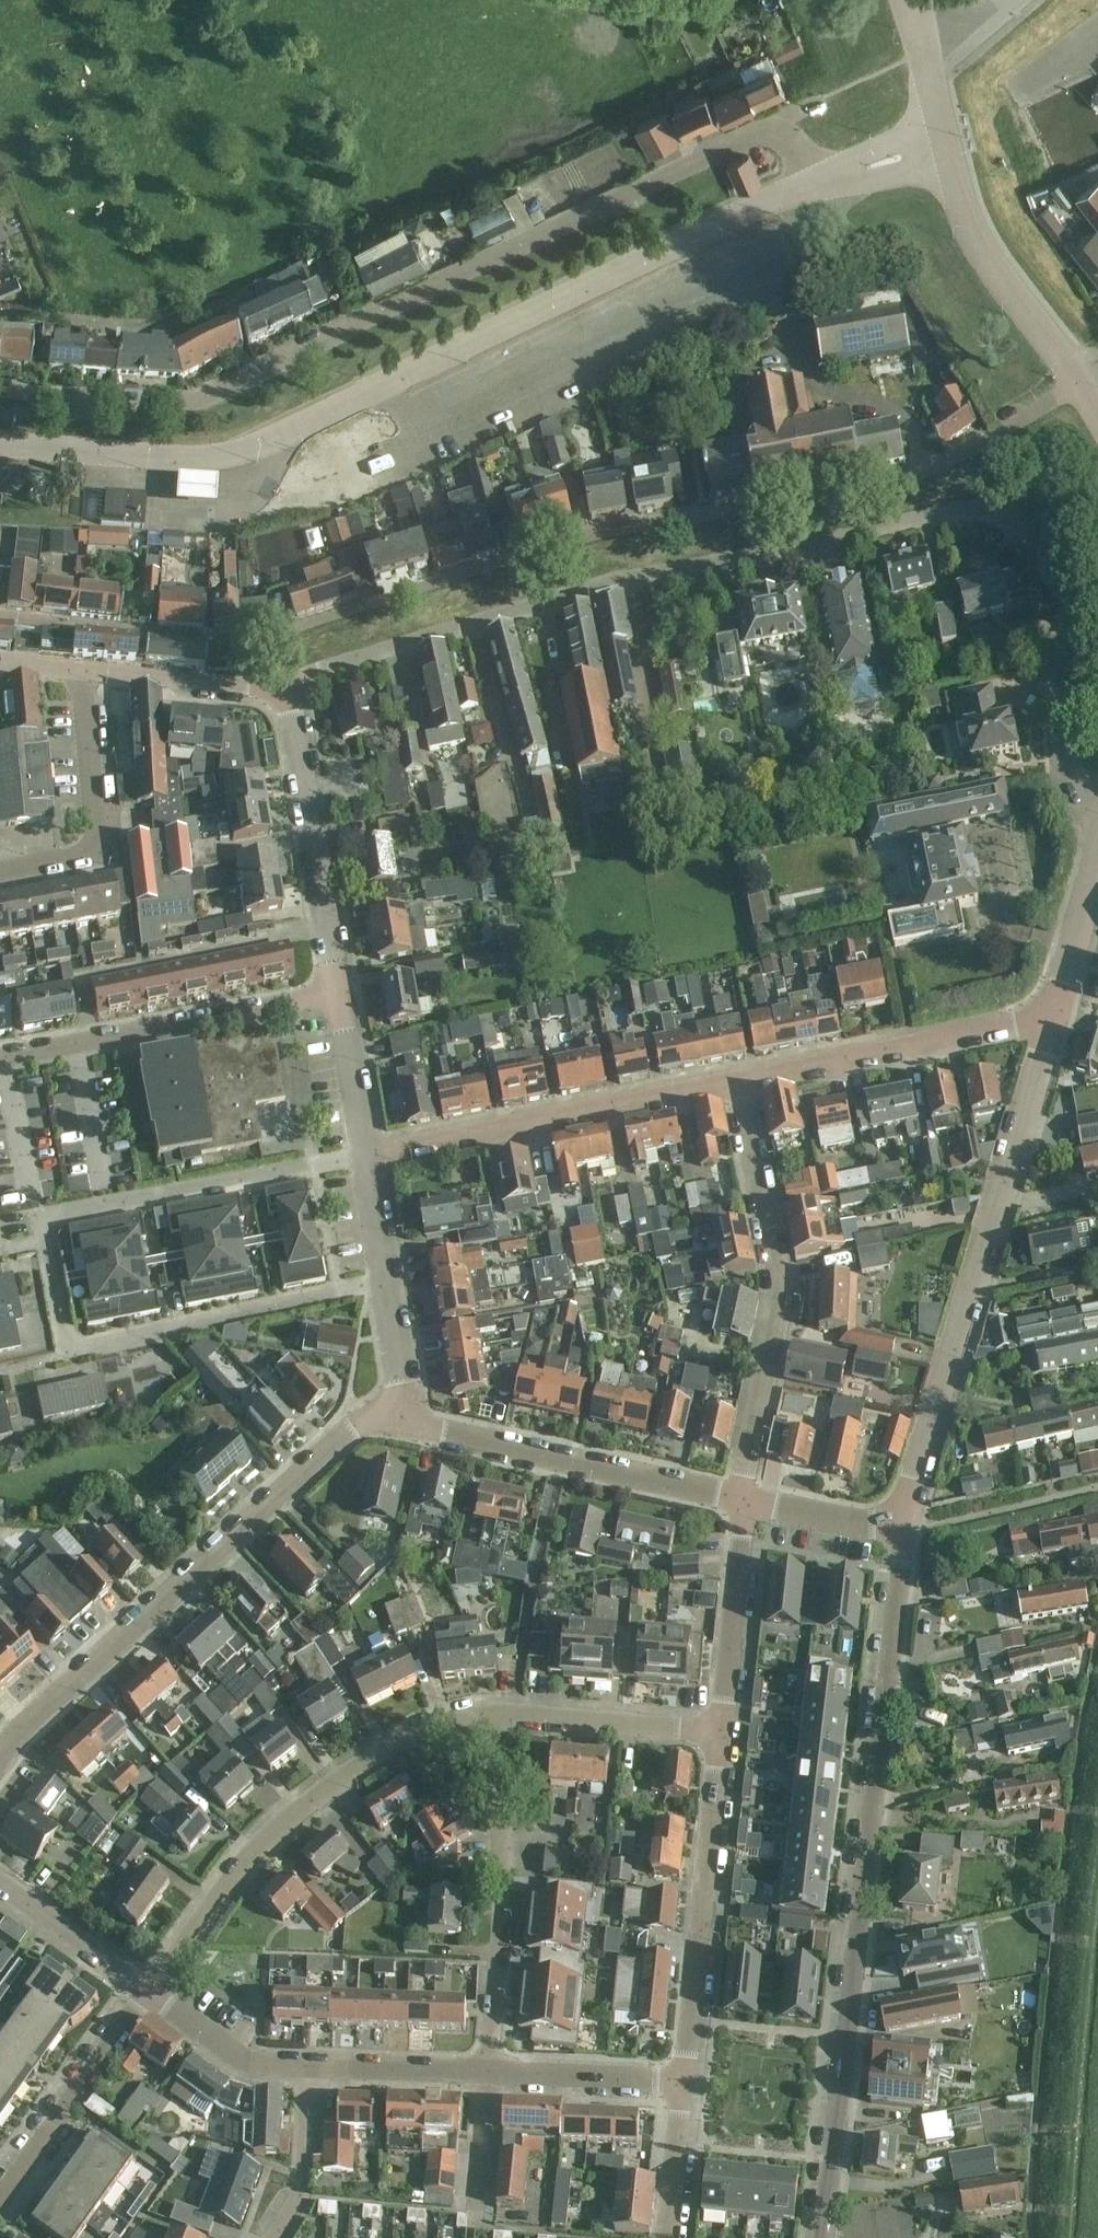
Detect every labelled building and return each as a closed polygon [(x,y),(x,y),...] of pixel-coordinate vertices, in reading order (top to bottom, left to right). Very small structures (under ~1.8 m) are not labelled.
[(779,64),(799,54),(792,39),(772,49),(779,64)] [(773,72),(745,85),(756,108),(784,94),(774,71),(773,72)] [(700,80),(693,83),(698,93),(704,90),(700,80)] [(745,85),(715,98),(725,122),(756,108),(745,85)] [(720,124),(706,94),(674,109),(678,118),(670,122),(666,114),(638,127),(652,156),(680,143),(677,136),(685,132),(688,139),(720,124)] [(740,190),(760,180),(749,156),(729,166),(740,190)] [(1076,197),(1097,225),(1097,180),(1084,191),(1076,197)] [(1059,182),(1049,190),(1064,208),(1074,200),(1059,182)] [(475,218),(469,221),(479,241),(483,239),(486,238),(500,231),(517,223),(518,225),(532,218),(517,188),(503,195),(507,202),(475,218)] [(1059,244),(1070,235),(1053,213),(1047,206),(1036,215),(1059,244)] [(1097,228),(1072,248),(1097,281),(1097,229),(1097,228)] [(430,259),(419,237),(414,235),(410,237),(409,236),(360,259),(375,291),(424,267),(423,266),(428,264),(430,259)] [(254,299),(231,309),(237,321),(236,321),(248,346),(288,327),(311,316),(309,312),(325,305),(322,300),(315,285),(311,287),(301,266),(275,279),(285,298),(276,302),(259,310),(254,299)] [(22,288),(16,275),(0,282),(0,297),(22,288)] [(896,277),(811,307),(823,369),(831,368),(911,353),(914,367),(927,365),(923,348),(920,349),(911,309),(903,311),(896,277)] [(213,326),(198,333),(201,337),(200,338),(199,338),(204,349),(210,362),(240,349),(229,323),(215,330),(213,326)] [(42,326),(40,358),(49,359),(48,368),(81,371),(82,364),(83,344),(57,342),(59,327),(42,326)] [(30,366),(32,340),(30,340),(0,336),(0,363),(30,366)] [(170,352),(169,353),(180,376),(210,363),(210,362),(204,349),(199,338),(193,341),(170,352)] [(119,347),(117,374),(131,374),(168,376),(180,377),(180,376),(169,353),(168,350),(167,350),(165,350),(162,341),(150,340),(150,341),(150,349),(132,348),(119,347)] [(82,364),(81,371),(83,371),(89,372),(112,374),(117,374),(119,347),(92,345),(86,344),(83,344),(82,364)] [(750,439),(745,440),(755,498),(767,495),(829,482),(817,421),(812,395),(807,395),(805,380),(800,380),(746,391),(755,438),(750,439)] [(943,447),(976,424),(965,404),(958,392),(937,405),(945,417),(932,425),(943,447)] [(852,415),(817,421),(829,482),(863,476),(862,470),(905,463),(898,424),(882,427),(881,421),(867,423),(866,419),(853,421),(852,415)] [(565,440),(546,446),(552,470),(572,465),(566,444),(565,440)] [(734,442),(704,447),(704,449),(714,504),(755,498),(745,440),(734,442)] [(632,480),(635,496),(638,513),(674,507),(670,489),(682,487),(676,456),(661,459),(664,475),(635,480),(632,480)] [(473,492),(449,500),(456,523),(458,522),(471,561),(473,561),(474,561),(497,553),(487,521),(500,517),(487,468),(486,464),(468,470),(473,492)] [(632,480),(635,480),(632,464),(615,468),(618,483),(586,489),(592,522),(627,515),(624,498),(635,496),(632,480)] [(230,480),(186,476),(185,484),(184,501),(183,510),(227,513),(228,504),(229,488),(230,480)] [(549,497),(536,501),(541,517),(546,534),(573,526),(563,493),(560,481),(546,486),(549,497)] [(413,489),(412,485),(412,484),(407,486),(420,524),(430,521),(421,487),(413,489)] [(405,489),(392,494),(395,502),(408,497),(405,489)] [(103,491),(100,524),(143,527),(144,521),(145,495),(103,491)] [(513,495),(506,498),(509,508),(519,542),(546,534),(541,517),(536,501),(522,505),(519,494),(513,495)] [(335,552),(354,546),(346,521),(327,527),(335,552)] [(456,523),(426,532),(437,572),(438,571),(471,561),(458,522),(456,523)] [(35,571),(40,532),(17,529),(12,568),(35,571)] [(103,529),(102,546),(126,547),(127,530),(103,529)] [(76,533),(76,544),(88,544),(88,532),(76,532),(76,533)] [(183,549),(183,535),(183,534),(162,532),(161,548),(183,549)] [(49,533),(49,546),(76,546),(76,544),(76,533),(49,533)] [(368,557),(367,557),(375,582),(403,573),(430,564),(422,540),(421,540),(395,549),(368,557)] [(156,598),(158,571),(159,554),(146,554),(145,570),(143,597),(156,598)] [(893,597),(935,587),(927,554),(885,565),(893,597)] [(213,628),(237,627),(236,601),(236,588),(234,556),(226,556),(226,579),(227,596),(213,596),(213,628)] [(76,558),(75,574),(85,574),(85,558),(76,558)] [(308,586),(290,592),(298,617),(328,607),(357,598),(350,573),(335,579),(330,565),(315,570),(304,573),(308,586)] [(0,582),(0,608),(6,608),(31,611),(32,611),(32,610),(35,584),(36,573),(36,572),(35,572),(9,569),(9,575),(1,574),(0,582)] [(35,584),(32,610),(33,610),(42,611),(71,615),(74,588),(45,585),(46,574),(37,573),(36,573),(35,584)] [(970,621),(1010,610),(1006,597),(1020,594),(1015,574),(1000,578),(961,589),(970,621)] [(246,575),(237,576),(238,589),(246,589),(246,575)] [(880,668),(863,578),(853,580),(852,579),(827,584),(827,585),(817,587),(835,677),(836,677),(842,710),(884,701),(878,668),(880,668)] [(74,588),(71,615),(119,620),(122,594),(84,589),(74,588)] [(807,635),(799,591),(799,589),(797,589),(776,594),(776,592),(761,595),(761,596),(738,601),(738,603),(739,603),(747,647),(807,635)] [(202,628),(204,602),(204,593),(181,592),(159,590),(159,600),(157,626),(202,628)] [(627,643),(633,642),(624,596),(592,605),(613,710),(639,705),(627,643)] [(266,597),(236,601),(237,627),(269,623),(266,597)] [(625,778),(590,604),(564,612),(578,683),(562,686),(579,772),(581,772),(584,786),(625,778)] [(943,642),(957,640),(951,606),(937,608),(943,642)] [(12,625),(0,624),(0,648),(9,649),(12,625)] [(528,757),(548,752),(513,626),(488,634),(523,759),(528,757)] [(74,631),(72,655),(89,657),(101,658),(104,658),(105,658),(135,661),(135,654),(140,655),(142,637),(137,637),(108,634),(106,634),(74,631)] [(54,648),(55,634),(43,632),(41,647),(54,648)] [(142,637),(140,655),(145,655),(144,662),(172,664),(205,667),(207,645),(207,643),(174,640),(146,637),(142,637)] [(725,686),(744,683),(737,638),(717,641),(725,686)] [(428,692),(454,687),(446,646),(420,653),(428,692)] [(682,662),(658,666),(659,669),(668,717),(691,713),(688,695),(699,693),(696,679),(685,681),(682,662)] [(7,737),(42,734),(36,679),(1,682),(7,737)] [(461,707),(479,704),(475,683),(456,686),(461,707)] [(160,688),(130,686),(132,731),(134,765),(137,803),(153,802),(156,834),(185,831),(185,830),(183,819),(182,806),(181,799),(177,762),(164,763),(160,698),(160,688)] [(454,687),(428,692),(437,733),(426,735),(429,751),(466,743),(464,729),(463,729),(454,687)] [(998,721),(991,688),(960,695),(967,727),(958,729),(962,747),(971,745),(974,761),(1018,752),(1011,718),(998,721)] [(402,690),(391,692),(394,702),(404,699),(402,690)] [(376,734),(369,692),(335,697),(337,711),(339,710),(344,739),(376,734)] [(390,695),(379,697),(381,710),(393,708),(390,695)] [(222,724),(224,724),(225,716),(171,711),(167,750),(219,755),(222,724)] [(253,727),(224,724),(222,724),(219,755),(219,765),(227,766),(229,776),(260,771),(253,727)] [(406,773),(423,770),(416,730),(399,733),(406,773)] [(7,737),(0,738),(0,827),(52,822),(44,734),(42,734),(7,737)] [(697,745),(663,752),(672,796),(706,789),(697,745)] [(387,809),(411,805),(401,752),(378,756),(387,809)] [(548,752),(528,757),(535,786),(532,786),(543,834),(550,861),(572,855),(565,829),(548,752)] [(195,792),(193,780),(191,768),(178,770),(183,794),(193,793),(195,792)] [(203,790),(215,788),(212,776),(193,780),(195,792),(203,790)] [(928,795),(943,792),(940,778),(925,780),(928,795)] [(226,813),(265,807),(261,780),(215,788),(203,790),(205,802),(224,799),(226,813)] [(951,828),(1011,815),(1004,782),(865,811),(872,846),(912,838),(912,842),(909,842),(914,866),(907,867),(913,894),(919,893),(922,912),(887,919),(893,944),(961,930),(957,908),(978,903),(973,878),(975,878),(971,858),(969,858),(964,831),(952,834),(951,828)] [(432,813),(447,810),(442,784),(428,787),(432,813)] [(657,784),(637,787),(641,806),(660,802),(657,784)] [(868,789),(871,802),(890,798),(887,785),(868,789)] [(265,807),(226,813),(231,840),(270,833),(265,807)] [(368,888),(399,883),(394,854),(407,851),(405,837),(414,835),(411,817),(378,823),(382,843),(361,847),(368,888)] [(197,830),(185,831),(187,844),(188,844),(199,842),(197,830)] [(158,929),(196,925),(192,895),(206,893),(203,869),(219,867),(214,840),(199,842),(188,844),(190,859),(188,859),(187,844),(185,831),(156,834),(150,835),(127,837),(136,906),(135,906),(140,948),(160,944),(158,929)] [(239,887),(278,881),(274,854),(234,861),(239,887)] [(90,882),(97,922),(120,917),(118,908),(130,906),(125,871),(110,873),(111,878),(90,882)] [(469,880),(425,887),(427,904),(457,899),(472,896),(469,880)] [(278,881),(239,887),(243,915),(251,913),(282,908),(278,881)] [(75,926),(97,922),(90,882),(68,886),(75,926)] [(53,930),(75,926),(68,886),(46,890),(53,930)] [(31,934),(53,930),(46,890),(23,894),(31,934)] [(9,938),(31,934),(23,894),(1,898),(9,938)] [(748,899),(754,929),(770,925),(764,896),(748,899)] [(1,898),(0,899),(0,940),(9,938),(1,898)] [(406,909),(372,914),(376,937),(410,932),(424,929),(425,929),(427,929),(423,906),(406,909)] [(224,919),(196,925),(199,938),(214,935),(227,932),(224,919)] [(255,927),(257,934),(266,933),(264,925),(255,927)] [(248,936),(257,934),(255,927),(253,927),(247,928),(248,936)] [(499,947),(521,945),(518,928),(497,931),(499,947)] [(410,932),(376,937),(376,938),(380,962),(414,956),(414,955),(429,952),(426,934),(425,929),(424,929),(410,932)] [(223,933),(224,941),(233,939),(231,931),(227,932),(223,933)] [(216,942),(224,941),(223,933),(214,935),(216,942)] [(189,939),(191,947),(199,946),(198,938),(189,939)] [(182,949),(191,947),(189,939),(180,941),(182,949)] [(866,940),(853,943),(853,944),(856,960),(864,958),(864,959),(869,958),(866,941),(866,940)] [(101,945),(103,955),(114,953),(113,943),(101,945)] [(155,945),(157,953),(166,951),(164,943),(155,945)] [(845,1012),(866,1008),(856,960),(853,944),(853,943),(842,944),(846,962),(848,961),(850,973),(838,976),(845,1012)] [(91,957),(103,955),(101,945),(90,947),(91,957)] [(148,955),(157,953),(155,945),(147,947),(148,955)] [(267,949),(273,981),(293,978),(286,945),(267,949)] [(254,985),(273,981),(267,949),(247,953),(254,985)] [(57,951),(59,961),(70,960),(69,950),(57,951)] [(47,963),(59,961),(57,951),(45,953),(47,963)] [(512,951),(480,955),(482,970),(515,966),(512,951)] [(234,989),(254,985),(247,953),(228,957),(234,989)] [(103,956),(104,963),(115,961),(114,954),(103,956)] [(814,955),(802,958),(805,971),(817,969),(814,955)] [(15,973),(22,972),(27,971),(24,956),(13,958),(15,973)] [(93,964),(104,963),(103,956),(92,958),(93,964)] [(215,993),(234,989),(228,957),(208,960),(215,993)] [(418,980),(447,975),(444,957),(415,962),(418,980)] [(5,975),(15,973),(13,958),(1,960),(3,970),(4,970),(5,975)] [(782,958),(762,962),(765,977),(785,973),(782,958)] [(856,960),(866,1008),(888,1003),(881,967),(870,969),(864,961),(864,959),(864,958),(856,960)] [(195,996),(215,993),(208,960),(189,964),(195,996)] [(62,983),(72,981),(73,981),(70,964),(59,966),(62,983)] [(176,1000),(195,996),(189,964),(169,968),(176,1000)] [(156,1004),(176,1000),(169,968),(150,972),(156,1004)] [(48,1026),(41,992),(26,995),(22,972),(15,973),(5,975),(8,991),(15,989),(16,996),(15,997),(22,1031),(48,1026)] [(137,1008),(156,1004),(150,972),(130,975),(137,1008)] [(8,991),(5,975),(0,976),(0,1035),(11,1033),(4,992),(8,991)] [(117,1011),(137,1008),(130,975),(111,979),(117,1011)] [(697,977),(686,979),(690,997),(691,1002),(703,1000),(699,980),(698,977),(697,977)] [(812,1007),(819,1043),(827,1041),(833,1043),(838,1039),(842,1038),(835,1003),(823,1005),(822,1001),(828,1000),(823,978),(807,981),(812,1007)] [(98,1015),(117,1011),(111,979),(91,983),(98,1015)] [(420,1002),(416,979),(384,984),(391,1026),(423,1021),(422,1019),(434,1017),(431,1000),(420,1002)] [(679,999),(690,997),(686,979),(675,981),(679,999)] [(778,1051),(771,1015),(763,979),(752,981),(760,1017),(748,1020),(756,1056),(760,1055),(766,1056),(771,1053),(778,1051)] [(664,983),(654,985),(659,1007),(669,1004),(664,983)] [(639,990),(638,985),(624,987),(625,992),(624,993),(629,1019),(645,1016),(640,990),(639,990)] [(41,992),(48,1026),(74,1021),(67,987),(41,992)] [(719,1027),(725,1062),(733,1060),(739,1062),(744,1058),(748,1057),(741,1023),(729,1025),(727,1015),(734,1014),(730,997),(713,1001),(719,1027)] [(567,1000),(536,1006),(536,1007),(539,1022),(570,1017),(567,1000)] [(571,1017),(578,1016),(580,1015),(578,1000),(569,1002),(571,1017)] [(791,1008),(792,1012),(799,1047),(819,1043),(812,1007),(801,1010),(799,1000),(790,1001),(791,1008)] [(799,1047),(792,1012),(791,1008),(790,1008),(789,1002),(778,1004),(780,1014),(771,1015),(778,1051),(799,1047)] [(529,1024),(539,1022),(536,1007),(536,1006),(526,1007),(529,1024)] [(683,1070),(673,1021),(672,1015),(662,1017),(666,1037),(654,1040),(661,1074),(665,1073),(671,1075),(675,1071),(683,1070)] [(484,1048),(499,1045),(493,1016),(486,1018),(479,1019),(480,1023),(482,1037),(484,1048)] [(705,1065),(698,1031),(695,1017),(673,1021),(683,1070),(705,1065)] [(463,1022),(449,1024),(450,1028),(453,1043),(466,1041),(463,1022)] [(705,1065),(725,1062),(719,1027),(698,1031),(705,1065)] [(442,1048),(454,1046),(453,1043),(450,1028),(438,1030),(440,1040),(442,1048)] [(284,1100),(272,1034),(272,1032),(193,1047),(192,1044),(138,1055),(149,1131),(151,1130),(156,1157),(179,1152),(181,1165),(201,1161),(200,1155),(260,1143),(253,1106),(284,1100)] [(1085,1033),(1074,1071),(1091,1076),(1092,1072),(1097,1074),(1097,1037),(1085,1033)] [(436,1121),(419,1034),(390,1040),(395,1060),(403,1059),(406,1072),(397,1073),(401,1090),(408,1127),(436,1121)] [(610,1041),(619,1085),(652,1078),(645,1047),(636,1049),(634,1036),(610,1041)] [(577,1058),(584,1092),(608,1087),(601,1053),(600,1053),(597,1042),(585,1044),(587,1056),(577,1058)] [(517,1056),(527,1103),(551,1099),(541,1051),(517,1056)] [(527,1103),(517,1056),(506,1058),(505,1052),(494,1054),(495,1060),(498,1074),(496,1074),(503,1108),(527,1103)] [(561,1097),(584,1092),(577,1058),(554,1063),(561,1097)] [(468,1115),(461,1081),(457,1082),(452,1062),(441,1064),(445,1084),(436,1087),(443,1120),(468,1115)] [(461,1081),(468,1115),(493,1110),(486,1076),(477,1078),(474,1066),(463,1068),(465,1080),(461,1081)] [(973,1117),(1002,1111),(994,1074),(966,1079),(973,1117)] [(935,1134),(949,1132),(963,1129),(953,1081),(926,1087),(933,1122),(935,1134)] [(889,1094),(896,1129),(907,1127),(909,1139),(921,1136),(919,1124),(918,1124),(911,1089),(889,1094)] [(771,1138),(804,1131),(796,1090),(767,1096),(763,1102),(771,1138)] [(898,1141),(896,1129),(889,1094),(866,1098),(867,1105),(855,1107),(861,1134),(873,1132),(873,1133),(873,1134),(875,1145),(887,1143),(898,1141)] [(846,1102),(814,1109),(820,1136),(823,1151),(854,1144),(851,1130),(846,1102)] [(702,1167),(721,1163),(716,1141),(729,1138),(723,1105),(695,1111),(701,1143),(697,1144),(702,1167)] [(651,1120),(657,1153),(669,1151),(672,1162),(684,1160),(675,1115),(651,1120)] [(1078,1122),(1081,1146),(1097,1143),(1097,1119),(1078,1122)] [(651,1120),(650,1120),(626,1125),(632,1158),(632,1159),(634,1170),(659,1165),(657,1153),(651,1120)] [(580,1134),(587,1168),(601,1165),(603,1176),(616,1173),(613,1162),(614,1162),(607,1128),(580,1134)] [(573,1170),(587,1168),(580,1134),(553,1139),(561,1176),(565,1194),(577,1192),(573,1170)] [(965,1169),(981,1166),(975,1134),(959,1138),(965,1169)] [(926,1176),(942,1173),(935,1143),(921,1146),(926,1176)] [(982,1165),(990,1164),(996,1145),(979,1149),(982,1165)] [(1097,1173),(1097,1149),(1081,1153),(1087,1175),(1097,1173)] [(535,1182),(529,1153),(496,1161),(505,1203),(537,1196),(539,1209),(554,1206),(548,1180),(535,1182)] [(871,1187),(885,1184),(882,1168),(868,1171),(871,1187)] [(789,1202),(823,1196),(818,1170),(802,1174),(805,1186),(786,1189),(789,1202)] [(824,1196),(839,1193),(834,1170),(819,1173),(824,1196)] [(698,1184),(685,1187),(690,1209),(701,1207),(704,1223),(706,1222),(723,1219),(720,1204),(715,1181),(698,1184)] [(260,1242),(310,1233),(306,1210),(311,1209),(306,1182),(264,1191),(269,1216),(278,1214),(282,1234),(259,1238),(260,1242)] [(842,1209),(868,1203),(865,1189),(839,1194),(842,1209)] [(260,1242),(259,1238),(237,1243),(233,1223),(243,1221),(238,1195),(202,1202),(211,1252),(260,1242)] [(260,1196),(250,1198),(252,1208),(262,1206),(260,1196)] [(628,1197),(615,1200),(620,1226),(633,1223),(633,1222),(631,1213),(628,1197)] [(461,1213),(459,1200),(422,1206),(423,1210),(420,1214),(421,1222),(425,1224),(427,1238),(458,1233),(461,1247),(497,1241),(497,1240),(495,1226),(494,1226),(494,1225),(491,1208),(461,1213)] [(791,1234),(840,1223),(837,1206),(838,1206),(837,1200),(786,1211),(791,1234)] [(952,1202),(955,1216),(971,1213),(969,1200),(952,1202)] [(735,1201),(720,1204),(723,1219),(739,1216),(735,1201)] [(162,1261),(211,1252),(202,1202),(166,1209),(171,1235),(180,1233),(184,1253),(161,1257),(162,1261)] [(648,1208),(634,1210),(636,1222),(639,1235),(639,1238),(673,1232),(670,1216),(650,1220),(648,1208)] [(700,1209),(689,1211),(692,1223),(702,1221),(700,1209)] [(162,1261),(161,1257),(139,1261),(135,1242),(145,1240),(140,1214),(104,1221),(113,1271),(162,1261)] [(65,1280),(113,1271),(104,1221),(68,1228),(73,1254),(82,1252),(86,1272),(64,1276),(65,1280)] [(509,1223),(494,1226),(495,1226),(497,1240),(512,1237),(509,1223)] [(718,1253),(752,1246),(747,1223),(713,1230),(702,1232),(704,1245),(716,1242),(718,1253)] [(840,1223),(791,1234),(796,1256),(846,1245),(845,1240),(844,1240),(840,1223)] [(1035,1265),(1079,1256),(1072,1224),(1028,1232),(1035,1265)] [(917,1241),(915,1226),(890,1230),(892,1245),(917,1241)] [(690,1229),(680,1231),(683,1244),(692,1242),(690,1229)] [(863,1274),(890,1268),(883,1232),(855,1237),(858,1252),(863,1274)] [(260,1242),(261,1247),(283,1242),(287,1262),(278,1264),(283,1289),(324,1281),(319,1255),(315,1256),(310,1233),(260,1242)] [(668,1234),(652,1237),(655,1254),(657,1262),(659,1261),(672,1259),(673,1258),(670,1246),(668,1234)] [(572,1242),(564,1244),(569,1269),(604,1263),(599,1237),(572,1242)] [(502,1255),(528,1251),(527,1239),(500,1244),(502,1255)] [(239,1251),(261,1247),(260,1242),(211,1252),(221,1301),(257,1294),(252,1269),(243,1271),(239,1251)] [(752,1246),(718,1253),(720,1263),(708,1265),(710,1277),(723,1275),(756,1268),(752,1246)] [(436,1291),(488,1282),(486,1270),(483,1271),(479,1249),(430,1258),(436,1291)] [(185,1308),(221,1301),(211,1252),(162,1261),(163,1265),(185,1261),(189,1281),(180,1283),(185,1308)] [(552,1261),(547,1261),(551,1281),(564,1278),(568,1277),(567,1267),(565,1258),(552,1261)] [(141,1270),(163,1265),(162,1261),(113,1271),(123,1320),(159,1313),(154,1288),(145,1289),(141,1270)] [(87,1327),(123,1320),(113,1271),(65,1280),(65,1284),(87,1280),(91,1300),(82,1301),(87,1327)] [(686,1289),(705,1285),(702,1271),(683,1275),(686,1289)] [(19,1349),(10,1307),(18,1305),(11,1275),(0,1277),(0,1354),(19,1349)] [(164,1276),(157,1278),(159,1288),(166,1287),(164,1276)] [(822,1277),(821,1304),(858,1306),(858,1278),(822,1277)] [(540,1305),(555,1302),(554,1296),(567,1294),(564,1278),(551,1281),(536,1284),(540,1305)] [(488,1282),(436,1291),(441,1323),(476,1317),(474,1307),(492,1304),(488,1282)] [(1073,1288),(1051,1293),(1053,1303),(1075,1299),(1075,1298),(1073,1289),(1073,1288)] [(750,1344),(759,1303),(707,1291),(703,1305),(720,1308),(713,1336),(750,1344)] [(575,1328),(578,1315),(576,1306),(563,1303),(558,1324),(575,1328)] [(857,1332),(858,1306),(821,1304),(821,1331),(840,1331),(839,1344),(892,1357),(896,1341),(857,1332)] [(1078,1314),(1083,1337),(1097,1334),(1097,1310),(1078,1314)] [(1077,1314),(1047,1320),(1051,1343),(1052,1343),(1082,1337),(1083,1337),(1078,1314),(1077,1314)] [(516,1334),(526,1332),(527,1332),(530,1317),(514,1319),(516,1334)] [(1007,1320),(991,1323),(993,1333),(995,1341),(997,1351),(1012,1347),(1013,1351),(1021,1349),(1051,1343),(1047,1320),(1016,1326),(1018,1337),(1012,1338),(1008,1319),(1007,1320)] [(494,1322),(442,1332),(446,1353),(481,1347),(482,1347),(481,1338),(496,1335),(494,1323),(494,1322)] [(926,1324),(923,1337),(935,1340),(939,1328),(926,1324)] [(355,1335),(318,1328),(317,1334),(305,1331),(301,1353),(351,1362),(355,1335)] [(1097,1364),(1097,1338),(1024,1353),(1028,1378),(1097,1364)] [(537,1356),(540,1343),(529,1341),(525,1354),(537,1356)] [(663,1344),(660,1356),(678,1360),(681,1348),(663,1344)] [(840,1391),(848,1356),(794,1345),(786,1380),(840,1391)] [(227,1409),(240,1397),(194,1347),(181,1359),(227,1409)] [(481,1347),(446,1353),(447,1358),(450,1374),(453,1397),(488,1391),(487,1380),(494,1379),(497,1394),(511,1397),(518,1363),(485,1368),(482,1352),(481,1347)] [(568,1361),(568,1363),(569,1363),(578,1365),(580,1350),(572,1349),(570,1348),(568,1359),(568,1361)] [(886,1384),(892,1358),(860,1351),(854,1377),(886,1384)] [(502,1365),(518,1363),(519,1362),(521,1352),(500,1356),(502,1365)] [(304,1414),(325,1395),(289,1356),(273,1370),(285,1384),(280,1388),(304,1414)] [(547,1412),(558,1360),(547,1358),(544,1374),(528,1371),(530,1363),(525,1362),(523,1370),(522,1369),(515,1405),(547,1412)] [(558,1360),(547,1412),(579,1419),(586,1383),(578,1382),(581,1371),(567,1368),(568,1363),(568,1361),(558,1360)] [(668,1377),(671,1364),(655,1360),(652,1374),(668,1377)] [(619,1428),(630,1379),(623,1378),(624,1370),(606,1366),(592,1422),(619,1428)] [(687,1373),(687,1375),(708,1380),(710,1372),(688,1367),(687,1373)] [(708,1380),(706,1388),(716,1390),(720,1374),(711,1372),(710,1372),(708,1380)] [(42,1422),(108,1407),(101,1377),(36,1392),(42,1422)] [(630,1379),(619,1428),(646,1434),(657,1385),(630,1379)] [(691,1406),(694,1393),(674,1389),(672,1401),(665,1400),(657,1436),(683,1442),(691,1406)] [(283,1437),(293,1429),(290,1426),(293,1424),(267,1395),(244,1415),(271,1444),(281,1435),(283,1437)] [(11,1439),(2,1399),(0,1399),(0,1441),(11,1439)] [(861,1422),(865,1406),(835,1399),(831,1415),(861,1422)] [(468,1401),(458,1403),(460,1415),(470,1413),(468,1401)] [(735,1417),(738,1406),(718,1402),(716,1412),(708,1411),(700,1446),(728,1451),(735,1417)] [(1067,1411),(1072,1435),(1092,1430),(1097,1429),(1097,1404),(1096,1405),(1087,1407),(1067,1411)] [(238,1426),(221,1407),(193,1412),(202,1421),(209,1419),(220,1430),(197,1451),(200,1455),(178,1475),(205,1504),(250,1462),(227,1436),(238,1426)] [(151,1425),(160,1434),(174,1421),(165,1411),(151,1425)] [(1049,1416),(1038,1418),(1043,1442),(1054,1439),(1072,1435),(1067,1411),(1062,1413),(1049,1416)] [(831,1440),(824,1473),(852,1479),(859,1446),(862,1432),(848,1430),(842,1428),(844,1418),(831,1415),(829,1425),(834,1426),(831,1440)] [(891,1417),(887,1430),(906,1435),(910,1423),(891,1417)] [(1017,1424),(1009,1426),(1014,1449),(1026,1446),(1043,1442),(1038,1418),(1034,1419),(1034,1420),(1035,1420),(1032,1421),(1017,1424)] [(816,1437),(788,1431),(789,1426),(775,1423),(768,1457),(781,1460),(780,1463),(808,1469),(809,1462),(819,1464),(824,1443),(827,1433),(816,1437)] [(1007,1426),(964,1435),(969,1459),(1011,1449),(1014,1449),(1009,1426),(1007,1426)] [(1082,1475),(1097,1471),(1097,1453),(1078,1457),(1082,1475)] [(1061,1480),(1065,1479),(1079,1476),(1076,1462),(1058,1466),(1061,1480)] [(400,1470),(401,1467),(389,1464),(388,1467),(375,1465),(364,1517),(393,1523),(404,1471),(400,1470)] [(1024,1472),(1026,1487),(1036,1485),(1034,1470),(1024,1472)] [(453,1482),(454,1479),(442,1476),(441,1479),(430,1476),(423,1508),(414,1506),(409,1529),(419,1532),(421,1525),(447,1531),(452,1509),(457,1483),(453,1482)] [(964,1494),(993,1488),(991,1476),(961,1482),(964,1494)] [(501,1514),(505,1493),(500,1491),(498,1488),(489,1486),(485,1488),(483,1488),(476,1522),(485,1524),(480,1547),(458,1542),(457,1546),(452,1568),(487,1576),(490,1561),(493,1551),(501,1514)] [(490,1561),(502,1564),(510,1528),(520,1531),(528,1497),(526,1497),(523,1494),(514,1492),(511,1494),(505,1493),(501,1514),(493,1551),(490,1561)] [(101,1497),(85,1511),(95,1523),(100,1519),(105,1525),(116,1515),(101,1497)] [(1074,1548),(1091,1545),(1097,1544),(1097,1506),(1083,1508),(1085,1520),(1069,1523),(1074,1548)] [(452,1509),(447,1531),(459,1534),(464,1512),(452,1509)] [(566,1554),(611,1564),(616,1546),(599,1542),(605,1517),(575,1510),(566,1554)] [(622,1518),(616,1546),(611,1564),(630,1568),(635,1550),(669,1557),(675,1530),(622,1518)] [(1068,1549),(1074,1548),(1069,1523),(1010,1534),(1013,1549),(1041,1544),(1043,1554),(1068,1549)] [(122,1579),(140,1562),(110,1529),(92,1546),(122,1579)] [(36,1545),(24,1556),(33,1566),(80,1616),(91,1605),(92,1606),(110,1589),(86,1562),(78,1570),(70,1561),(51,1541),(46,1536),(37,1544),(36,1545)] [(413,1559),(417,1544),(402,1541),(398,1555),(413,1559)] [(274,1558),(271,1560),(306,1598),(323,1583),(327,1588),(347,1608),(360,1595),(340,1575),(325,1559),(316,1568),(292,1542),(284,1549),(281,1547),(272,1555),(274,1558)] [(439,1565),(452,1568),(457,1546),(444,1543),(439,1565)] [(1074,1548),(1068,1549),(1069,1551),(1071,1562),(1094,1558),(1091,1545),(1074,1548)] [(16,1563),(21,1558),(5,1548),(0,1555),(0,1561),(11,1569),(16,1563)] [(356,1586),(375,1567),(358,1549),(338,1567),(356,1586)] [(20,1579),(12,1587),(25,1601),(16,1609),(24,1618),(48,1645),(67,1628),(80,1616),(33,1566),(24,1556),(21,1558),(16,1563),(24,1573),(19,1578),(20,1579)] [(674,1581),(700,1578),(699,1558),(673,1560),(674,1581)] [(773,1569),(767,1623),(798,1626),(812,1628),(816,1588),(803,1586),(805,1573),(773,1569)] [(542,1586),(555,1585),(555,1574),(541,1575),(542,1586)] [(816,1588),(812,1628),(825,1630),(857,1633),(863,1579),(832,1576),(830,1590),(816,1588)] [(280,1607),(253,1578),(243,1587),(241,1584),(232,1593),(235,1595),(231,1598),(258,1627),(267,1637),(288,1618),(279,1608),(280,1607)] [(971,1597),(989,1594),(986,1580),(968,1584),(971,1597)] [(629,1599),(630,1583),(612,1583),(611,1598),(629,1599)] [(717,1595),(718,1584),(703,1583),(702,1594),(717,1595)] [(1022,1622),(1088,1610),(1083,1585),(1018,1596),(1022,1622)] [(694,1608),(714,1610),(716,1596),(695,1593),(694,1608)] [(396,1636),(425,1625),(414,1596),(385,1607),(396,1636)] [(17,1675),(38,1656),(13,1630),(7,1623),(14,1617),(5,1608),(0,1602),(0,1655),(17,1675)] [(195,1631),(228,1667),(237,1676),(245,1668),(228,1649),(236,1642),(212,1615),(210,1618),(207,1617),(200,1623),(201,1626),(195,1631)] [(304,1615),(290,1627),(307,1645),(310,1648),(313,1646),(324,1638),(320,1633),(304,1615)] [(463,1619),(465,1635),(479,1633),(477,1618),(463,1619)] [(451,1637),(465,1635),(463,1619),(449,1621),(451,1637)] [(587,1681),(591,1628),(553,1625),(549,1673),(572,1675),(572,1679),(586,1680),(586,1681),(587,1681)] [(330,1628),(320,1633),(324,1638),(328,1636),(333,1631),(330,1628)] [(625,1679),(629,1631),(591,1628),(587,1681),(588,1682),(588,1681),(602,1682),(603,1677),(625,1679)] [(1022,1630),(1001,1634),(1004,1652),(1025,1648),(1022,1630)] [(180,1645),(178,1647),(202,1673),(207,1669),(210,1673),(239,1706),(243,1702),(252,1694),(245,1686),(240,1680),(237,1676),(228,1667),(195,1631),(195,1632),(189,1637),(186,1636),(179,1642),(180,1645)] [(662,1687),(666,1634),(629,1631),(625,1679),(647,1681),(647,1685),(661,1686),(661,1687),(662,1687)] [(1081,1648),(1094,1650),(1096,1636),(1084,1633),(1081,1648)] [(666,1634),(662,1687),(663,1688),(664,1687),(677,1688),(678,1683),(701,1685),(704,1637),(666,1634)] [(545,1660),(547,1637),(530,1635),(529,1659),(545,1660)] [(324,1638),(313,1646),(331,1670),(344,1662),(328,1636),(324,1638)] [(467,1646),(470,1676),(499,1672),(498,1663),(509,1661),(507,1642),(496,1643),(496,1642),(467,1646)] [(1037,1650),(1043,1673),(1079,1664),(1073,1642),(1037,1650)] [(346,1694),(331,1670),(313,1646),(310,1648),(294,1659),(317,1694),(298,1706),(318,1736),(348,1717),(336,1699),(346,1694)] [(441,1679),(470,1676),(467,1646),(438,1650),(441,1679)] [(1013,1680),(1043,1673),(1037,1650),(1001,1659),(1003,1668),(992,1671),(995,1685),(1013,1680)] [(379,1664),(392,1692),(418,1679),(404,1651),(379,1664)] [(264,1681),(276,1671),(260,1653),(249,1663),(264,1681)] [(17,1675),(0,1655),(0,1690),(17,1675)] [(392,1692),(379,1664),(375,1657),(354,1667),(358,1674),(352,1677),(366,1705),(392,1692)] [(142,1680),(161,1702),(180,1684),(161,1663),(142,1680)] [(251,1670),(240,1680),(245,1686),(252,1694),(253,1693),(264,1684),(251,1670)] [(851,1680),(800,1674),(797,1699),(807,1701),(848,1705),(851,1680)] [(174,1716),(161,1702),(142,1680),(122,1698),(142,1719),(146,1724),(158,1714),(166,1723),(165,1724),(175,1734),(184,1726),(174,1716)] [(755,1681),(754,1694),(762,1694),(764,1681),(755,1681)] [(254,1694),(253,1695),(268,1716),(244,1734),(271,1771),(297,1751),(270,1717),(283,1708),(266,1684),(254,1694)] [(754,1694),(752,1707),(761,1707),(762,1694),(754,1694)] [(214,1727),(224,1718),(216,1709),(204,1696),(194,1705),(214,1727)] [(994,1702),(998,1719),(1020,1714),(1015,1697),(994,1702)] [(807,1701),(804,1723),(846,1727),(848,1705),(807,1701)] [(225,1702),(216,1709),(224,1718),(233,1710),(225,1702)] [(967,1707),(971,1724),(989,1720),(985,1702),(967,1707)] [(174,1716),(184,1726),(192,1719),(183,1708),(174,1716)] [(83,1733),(106,1758),(107,1759),(114,1753),(112,1752),(129,1737),(106,1712),(83,1733)] [(1051,1722),(1049,1714),(1032,1718),(1034,1724),(1002,1731),(1008,1756),(1055,1745),(1056,1752),(1070,1748),(1064,1719),(1051,1722)] [(916,1721),(903,1722),(904,1737),(918,1735),(916,1721)] [(804,1723),(801,1746),(843,1751),(846,1727),(804,1723)] [(226,1810),(254,1785),(237,1767),(246,1759),(218,1725),(206,1735),(226,1759),(201,1782),(205,1787),(226,1810)] [(956,1756),(976,1753),(975,1748),(997,1744),(994,1726),(953,1733),(954,1743),(953,1743),(956,1756)] [(750,1727),(749,1740),(757,1741),(759,1728),(750,1727)] [(105,1759),(106,1758),(83,1733),(59,1755),(81,1780),(98,1765),(102,1769),(108,1762),(105,1759)] [(749,1740),(747,1754),(756,1754),(757,1741),(749,1740)] [(917,1741),(908,1754),(919,1761),(928,1748),(917,1741)] [(801,1746),(799,1770),(840,1774),(843,1751),(801,1746)] [(578,1787),(581,1752),(552,1750),(549,1784),(578,1787)] [(581,1752),(578,1787),(607,1789),(609,1755),(581,1752)] [(181,1757),(171,1766),(181,1777),(191,1768),(181,1757)] [(688,1798),(692,1762),(669,1759),(666,1781),(653,1779),(651,1792),(664,1794),(664,1795),(688,1798)] [(131,1786),(131,1787),(138,1795),(154,1781),(143,1769),(138,1774),(128,1763),(118,1772),(131,1786)] [(181,1796),(190,1787),(181,1777),(171,1766),(161,1776),(181,1796)] [(799,1770),(796,1793),(838,1798),(840,1774),(799,1770)] [(121,1795),(131,1787),(131,1786),(118,1772),(108,1781),(121,1795)] [(746,1774),(745,1787),(752,1787),(754,1775),(746,1774)] [(44,1822),(66,1791),(45,1775),(26,1800),(31,1804),(27,1810),(24,1808),(1,1839),(7,1843),(6,1845),(14,1850),(15,1849),(35,1863),(58,1832),(44,1822)] [(997,1813),(1061,1801),(1057,1777),(993,1789),(997,1813)] [(159,1780),(140,1802),(159,1818),(151,1826),(166,1839),(169,1835),(188,1852),(212,1825),(192,1808),(192,1809),(159,1780)] [(632,1808),(634,1784),(621,1782),(618,1806),(632,1808)] [(400,1786),(366,1807),(380,1831),(408,1813),(416,1824),(421,1821),(414,1810),(415,1809),(400,1786)] [(745,1787),(744,1800),(751,1800),(752,1787),(745,1787)] [(796,1793),(793,1816),(835,1820),(838,1798),(796,1793)] [(946,1812),(970,1808),(967,1794),(943,1800),(946,1812)] [(109,1829),(118,1816),(99,1795),(88,1805),(109,1829)] [(578,1818),(579,1803),(567,1802),(566,1817),(578,1818)] [(1041,1837),(1060,1835),(1063,1835),(1066,1813),(1064,1813),(1056,1811),(1053,1826),(1042,1825),(1041,1837)] [(416,1824),(414,1825),(435,1860),(437,1859),(437,1861),(433,1863),(433,1872),(459,1871),(459,1870),(458,1860),(458,1859),(458,1858),(458,1845),(458,1843),(464,1839),(474,1832),(464,1816),(457,1820),(446,1827),(437,1813),(422,1822),(421,1821),(416,1824)] [(793,1816),(788,1815),(785,1841),(791,1842),(832,1846),(835,1820),(793,1816)] [(108,1830),(92,1818),(91,1818),(78,1837),(89,1845),(94,1849),(108,1830)] [(741,1822),(740,1834),(747,1835),(748,1822),(741,1822)] [(654,1850),(683,1852),(685,1827),(657,1824),(654,1850)] [(128,1875),(147,1847),(126,1832),(121,1839),(115,1847),(125,1854),(116,1866),(128,1875)] [(355,1877),(361,1865),(348,1857),(351,1854),(332,1833),(304,1858),(322,1880),(336,1867),(355,1877)] [(611,1833),(609,1844),(620,1846),(622,1834),(611,1833)] [(620,1846),(635,1847),(636,1835),(622,1834),(620,1846)] [(740,1834),(739,1846),(746,1847),(747,1835),(740,1834)] [(746,1847),(746,1849),(761,1851),(762,1836),(747,1835),(746,1847)] [(951,1869),(954,1841),(924,1838),(922,1856),(924,1856),(923,1865),(908,1863),(903,1909),(935,1913),(940,1868),(951,1869)] [(791,1842),(788,1863),(830,1868),(832,1846),(791,1842)] [(633,1859),(635,1847),(620,1846),(619,1857),(633,1859)] [(396,1880),(405,1873),(386,1848),(377,1855),(396,1880)] [(569,1878),(572,1852),(547,1849),(544,1875),(569,1878)] [(683,1852),(654,1850),(650,1849),(649,1860),(653,1860),(652,1875),(680,1878),(683,1852)] [(385,1888),(395,1881),(378,1858),(368,1867),(385,1888)] [(631,1885),(633,1862),(611,1860),(609,1883),(631,1885)] [(604,1883),(607,1863),(596,1861),(593,1882),(604,1883)] [(782,1863),(780,1886),(827,1891),(830,1868),(788,1863),(783,1863),(782,1863)] [(138,1928),(170,1882),(148,1866),(116,1912),(138,1928)] [(736,1869),(734,1881),(742,1882),(743,1870),(736,1869)] [(286,1874),(261,1900),(263,1902),(261,1905),(267,1911),(269,1908),(284,1923),(297,1909),(302,1913),(305,1911),(328,1935),(332,1931),(345,1919),(346,1918),(345,1917),(327,1899),(322,1894),(314,1902),(304,1892),(286,1874)] [(734,1881),(733,1894),(740,1895),(742,1882),(734,1881)] [(528,1921),(584,1927),(587,1902),(593,1903),(594,1888),(550,1883),(548,1896),(535,1894),(534,1902),(530,1901),(528,1920),(527,1921),(528,1921)] [(775,1885),(772,1911),(824,1917),(827,1891),(780,1886),(775,1885)] [(459,1937),(462,1895),(431,1892),(405,1889),(404,1903),(430,1906),(427,1934),(459,1937)] [(674,1932),(678,1896),(626,1891),(623,1919),(649,1922),(648,1929),(674,1932)] [(742,1907),(741,1920),(766,1923),(768,1910),(742,1907)] [(1054,1908),(1025,1914),(1027,1920),(1044,1937),(1051,1938),(1054,1908)] [(780,1913),(778,1930),(811,1934),(813,1917),(780,1913)] [(580,1967),(584,1927),(528,1921),(528,1922),(527,1922),(527,1923),(528,1923),(526,1942),(530,1942),(529,1949),(542,1951),(541,1963),(580,1967)] [(606,1930),(605,1937),(621,1938),(622,1931),(606,1930)] [(638,1942),(638,1943),(647,1944),(647,1943),(648,1934),(645,1934),(638,1939),(638,1942)] [(961,1937),(898,1948),(899,1951),(903,1978),(914,1976),(917,1975),(920,1992),(982,1980),(979,1965),(967,1967),(961,1937)] [(428,1954),(429,1943),(405,1941),(405,1953),(428,1954)] [(638,1943),(637,1951),(646,1952),(647,1944),(638,1943)] [(0,1955),(0,1959),(6,1963),(13,1954),(5,1948),(0,1955)] [(615,1988),(668,1993),(672,1958),(646,1955),(645,1963),(618,1960),(615,1988)] [(729,1956),(723,2012),(757,2016),(759,1998),(770,2000),(774,1970),(762,1969),(763,1960),(729,1956)] [(288,1972),(289,1958),(276,1957),(275,1972),(288,1972)] [(331,1974),(332,1960),(320,1959),(320,1960),(319,1974),(331,1974)] [(308,1960),(307,1974),(319,1974),(320,1960),(308,1960)] [(332,1960),(331,1974),(344,1975),(344,1960),(332,1960)] [(26,1966),(19,1961),(0,1988),(0,2003),(26,1966)] [(385,1976),(385,1962),(375,1961),(374,1976),(385,1976)] [(385,1962),(385,1976),(395,1977),(396,1962),(385,1962)] [(786,1962),(780,2018),(814,2021),(820,1966),(786,1962)] [(33,1997),(69,2023),(72,2025),(72,2026),(78,2021),(84,2016),(89,2011),(94,2005),(98,1999),(97,1998),(95,2001),(76,1987),(78,1984),(67,1977),(65,1979),(47,1966),(49,1964),(48,1963),(26,1993),(33,1997)] [(435,1978),(436,1964),(426,1963),(425,1978),(435,1978)] [(586,1968),(580,1967),(541,1963),(540,1975),(527,1974),(526,1981),(522,1980),(520,1999),(519,1999),(519,2000),(582,2007),(586,1968)] [(436,1964),(435,1978),(445,1979),(446,1964),(436,1964)] [(973,1987),(956,1990),(957,1999),(975,1995),(973,1987)] [(329,2026),(330,1997),(320,1996),(321,1989),(309,1988),(309,1996),(303,1996),(302,2024),(329,2026)] [(664,2028),(668,1993),(615,1988),(613,2015),(639,2017),(638,2025),(664,2028)] [(886,2034),(961,2019),(957,1999),(956,1990),(880,2005),(886,2034)] [(302,2024),(303,1996),(276,1995),(274,2023),(302,2024)] [(69,2023),(33,1997),(0,2043),(39,2071),(42,2066),(40,2064),(69,2023)] [(356,2027),(357,1998),(330,1997),(329,2026),(356,2027)] [(383,2028),(385,1999),(357,1998),(356,2027),(383,2028)] [(411,2029),(412,2000),(385,1999),(383,2028),(411,2029)] [(438,2030),(439,2001),(412,2000),(411,2029),(438,2030)] [(577,2048),(582,2007),(519,2000),(519,2001),(519,2002),(517,2021),(522,2021),(521,2028),(534,2030),(532,2043),(577,2048)] [(439,2001),(438,2030),(466,2031),(466,2002),(439,2001)] [(165,2073),(185,2044),(150,2019),(116,2066),(131,2077),(144,2058),(165,2073)] [(629,2038),(630,2038),(638,2038),(639,2030),(635,2029),(629,2034),(629,2038)] [(39,2071),(0,2043),(0,2098),(10,2105),(32,2074),(35,2076),(39,2071)] [(924,2110),(931,2049),(878,2043),(871,2104),(924,2110)] [(216,2110),(217,2108),(233,2086),(196,2059),(178,2083),(179,2084),(171,2095),(187,2106),(198,2097),(216,2110)] [(153,2110),(161,2099),(143,2086),(118,2122),(130,2131),(148,2107),(153,2110)] [(233,2086),(217,2108),(226,2114),(225,2141),(245,2149),(252,2153),(253,2154),(281,2155),(281,2154),(282,2140),(283,2096),(282,2096),(281,2093),(271,2093),(270,2095),(250,2094),(237,2089),(233,2086)] [(10,2105),(0,2098),(0,2119),(10,2105)] [(375,2131),(377,2099),(340,2098),(339,2123),(326,2123),(324,2172),(354,2173),(355,2130),(375,2131)] [(428,2154),(430,2102),(389,2100),(387,2137),(386,2152),(428,2154)] [(430,2102),(428,2154),(424,2192),(454,2194),(458,2157),(459,2140),(460,2140),(464,2103),(430,2102)] [(562,2142),(563,2113),(563,2107),(504,2105),(503,2134),(505,2134),(504,2140),(500,2140),(500,2151),(504,2152),(504,2153),(502,2153),(497,2205),(525,2208),(529,2163),(543,2164),(545,2141),(562,2142)] [(563,2113),(562,2142),(638,2145),(639,2116),(563,2113)] [(927,2144),(951,2139),(946,2113),(921,2119),(927,2144)] [(83,2159),(118,2184),(134,2162),(98,2136),(97,2134),(91,2141),(85,2147),(86,2148),(87,2147),(90,2149),(83,2159)] [(173,2168),(181,2156),(152,2135),(144,2146),(173,2168)] [(917,2158),(919,2141),(898,2139),(897,2146),(866,2142),(862,2174),(896,2177),(897,2163),(898,2156),(917,2158)] [(177,2205),(171,2222),(208,2236),(214,2220),(239,2229),(262,2167),(232,2156),(231,2158),(209,2150),(199,2178),(211,2183),(200,2213),(177,2205)] [(955,2184),(995,2177),(990,2150),(950,2157),(955,2184)] [(597,2156),(595,2169),(623,2172),(624,2159),(597,2156)] [(102,2206),(118,2184),(83,2159),(67,2181),(102,2206)] [(726,2216),(731,2172),(708,2169),(703,2213),(726,2216)] [(566,2226),(572,2173),(558,2172),(552,2224),(566,2226)] [(749,2218),(753,2174),(731,2172),(726,2216),(749,2218)] [(771,2220),(775,2176),(753,2174),(749,2218),(771,2220)] [(794,2223),(798,2179),(775,2176),(771,2220),(794,2223)] [(617,2204),(652,2208),(655,2182),(619,2178),(617,2204)] [(966,2216),(1020,2206),(1016,2179),(961,2189),(966,2216)] [(86,2228),(102,2206),(67,2181),(51,2203),(86,2228)] [(138,2200),(145,2205),(156,2188),(150,2184),(138,2200)] [(915,2196),(917,2210),(935,2207),(932,2193),(915,2196)] [(133,2221),(145,2205),(138,2200),(127,2216),(133,2221)] [(86,2228),(51,2203),(36,2223),(33,2221),(32,2223),(52,2237),(79,2237),(86,2228)] [(318,2216),(327,2217),(329,2203),(319,2203),(318,2216)] [(336,2217),(337,2204),(329,2203),(327,2217),(336,2217)] [(650,2235),(652,2208),(617,2204),(614,2231),(650,2235)] [(362,2220),(371,2221),(373,2207),(364,2207),(362,2220)] [(381,2222),(382,2208),(373,2207),(371,2221),(381,2222)] [(407,2224),(416,2225),(417,2212),(409,2211),(407,2224)] [(425,2226),(426,2213),(417,2212),(416,2225),(425,2226)] [(457,2229),(465,2230),(466,2230),(467,2216),(458,2215),(457,2229)] [(126,2231),(119,2226),(111,2237),(121,2237),(126,2231)] [(149,2237),(138,2229),(132,2237),(148,2237),(149,2237)]
